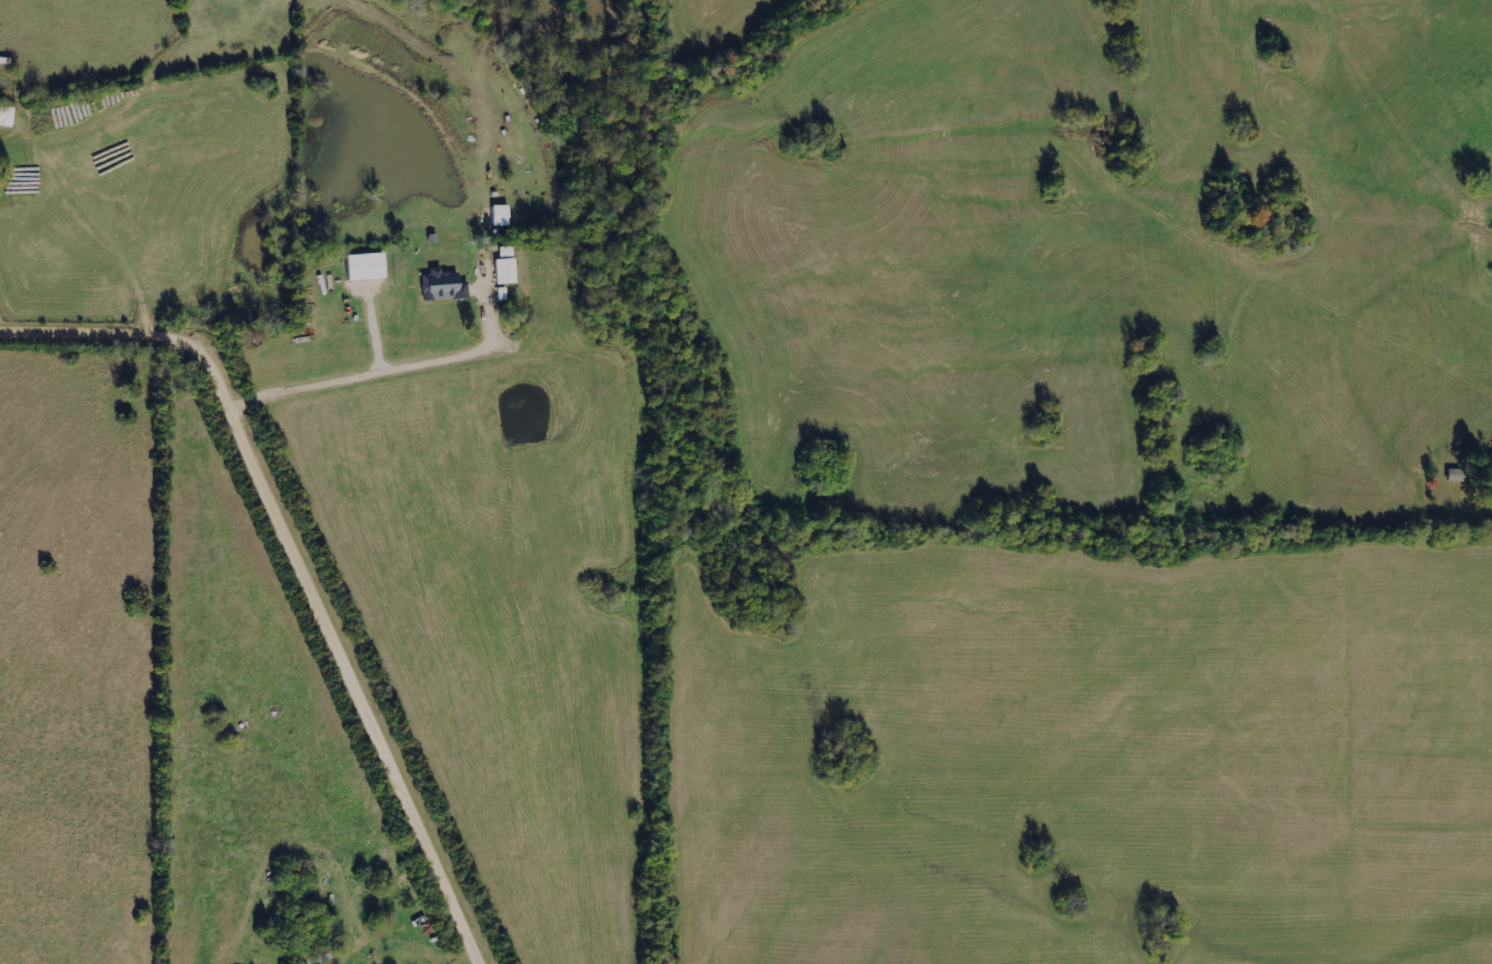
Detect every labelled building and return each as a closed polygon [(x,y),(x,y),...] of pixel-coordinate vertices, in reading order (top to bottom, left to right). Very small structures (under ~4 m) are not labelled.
[(13,108),(0,107),(0,126),(12,127),(13,108)] [(508,225),(507,205),(492,206),(493,226),(508,225)] [(500,248),(501,256),(513,255),(512,246),(500,248)] [(346,255),(347,280),(384,279),(383,254),(346,255)] [(496,259),(497,283),(516,283),(515,258),(496,259)] [(423,301),(468,299),(467,283),(458,284),(458,274),(439,275),(439,274),(422,275),(423,301)] [(1448,482),(1464,481),(1463,469),(1448,470),(1448,482)]
